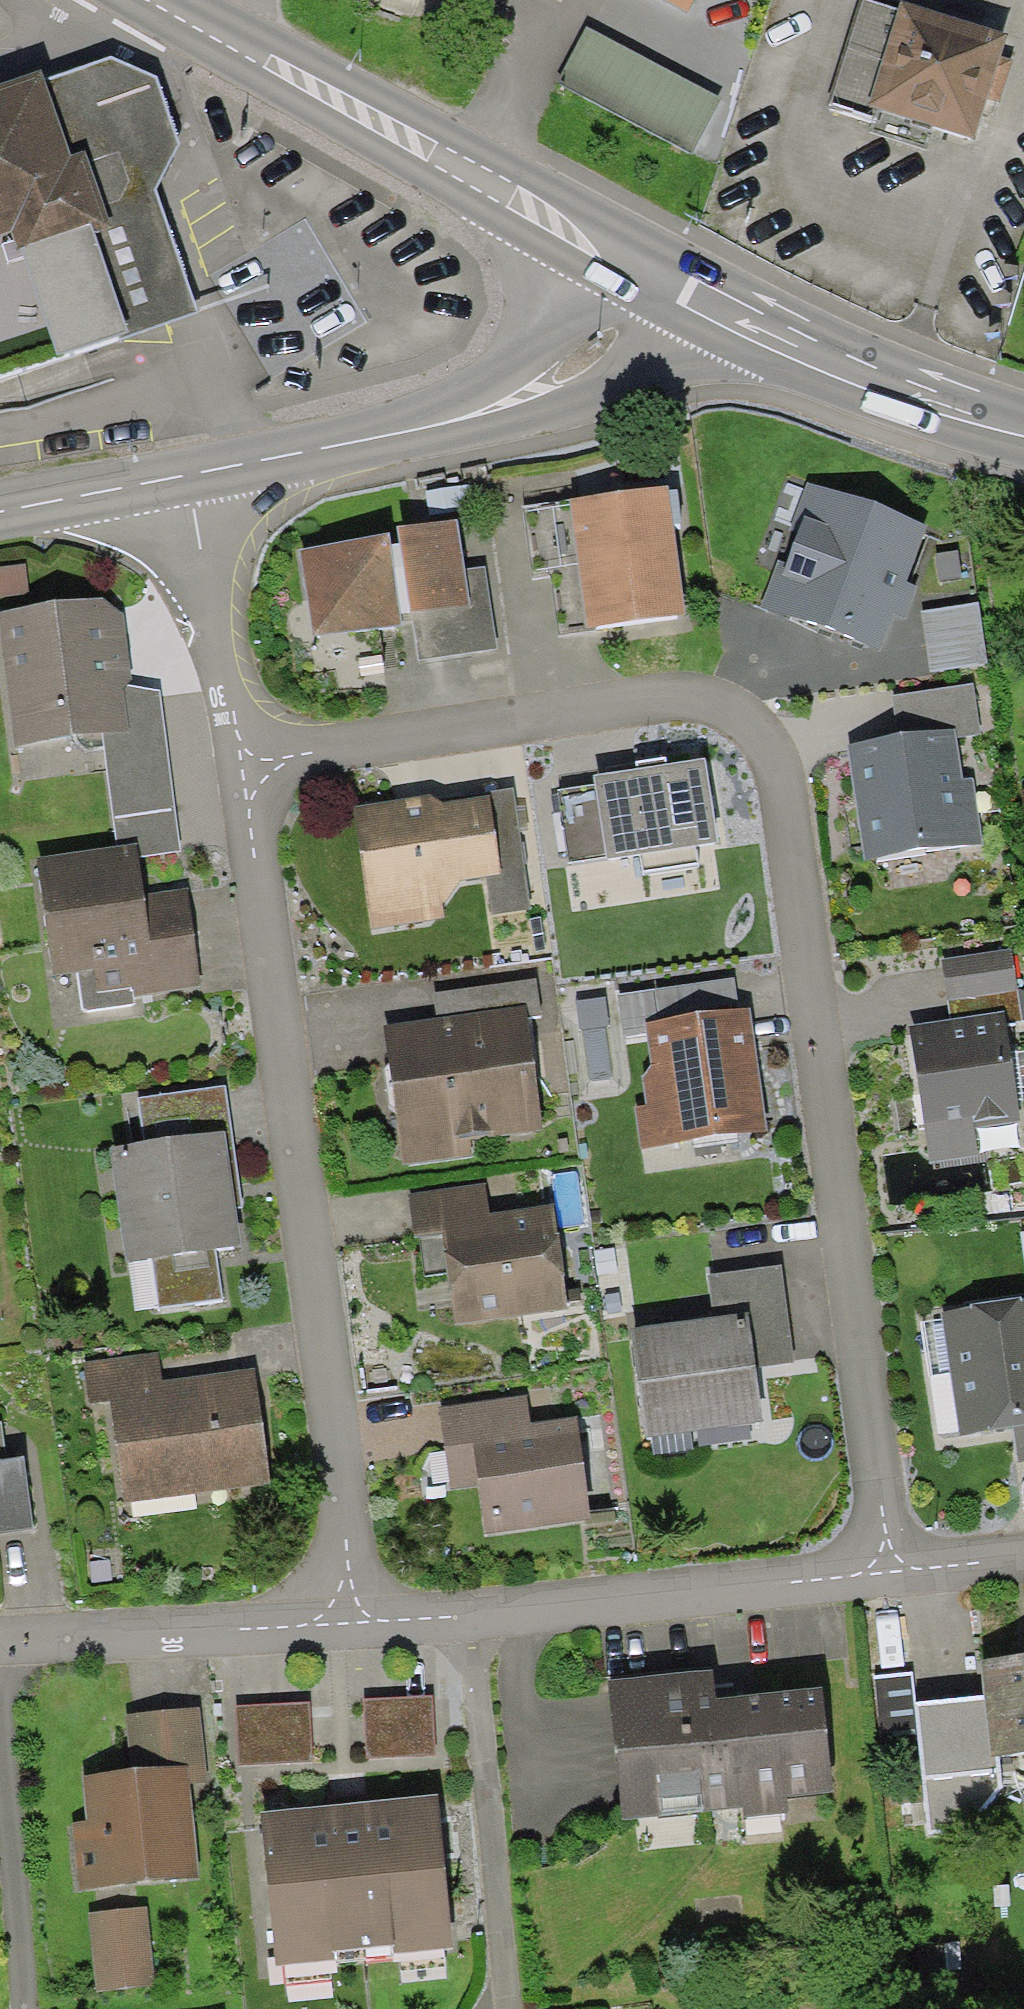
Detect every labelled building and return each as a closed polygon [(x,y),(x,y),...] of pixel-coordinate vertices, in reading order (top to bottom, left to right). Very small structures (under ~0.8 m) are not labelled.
[(683,14),(692,0),(659,0),(683,14)] [(971,140),(1003,38),(897,2),(894,13),(860,2),(826,103),(871,118),(879,111),(971,140)] [(588,33),(561,85),(688,152),(715,100),(588,33)] [(198,312),(151,190),(179,142),(160,81),(109,60),(0,99),(0,378),(198,312)] [(686,615),(667,489),(523,510),(533,578),(552,575),(561,634),(686,615)] [(919,530),(807,489),(763,608),(876,649),(919,530)] [(315,640),(402,626),(400,616),(410,615),(417,662),(496,649),(483,566),(470,569),(475,599),(470,600),(457,525),(398,535),(400,550),(391,551),(389,541),(301,555),(315,640)] [(0,570),(0,601),(30,596),(26,566),(0,570)] [(12,752),(100,742),(110,829),(180,821),(164,687),(127,691),(121,643),(118,615),(103,603),(0,617),(0,663),(12,752)] [(979,605),(921,613),(930,672),(987,664),(979,605)] [(893,700),(899,743),(957,735),(980,732),(972,683),(893,700)] [(899,743),(847,749),(861,863),(982,848),(973,776),(962,778),(957,735),(899,743)] [(696,769),(591,782),(593,794),(602,862),(707,848),(696,769)] [(442,903),(460,885),(482,882),(488,920),(530,913),(511,793),(481,797),(482,803),(441,809),(431,800),(355,813),(376,930),(445,918),(442,903)] [(602,862),(593,794),(558,799),(567,867),(602,862)] [(119,852),(37,864),(53,974),(77,971),(83,1012),(134,1004),(133,995),(199,985),(185,894),(140,901),(134,859),(178,852),(180,821),(110,829),(119,852)] [(1007,952),(943,963),(952,1021),(1006,1012),(1008,1023),(1018,1022),(1007,952)] [(480,1143),(546,1134),(530,1017),(541,1015),(536,980),(433,993),(437,1023),(385,1029),(404,1168),(482,1158),(480,1143)] [(736,1016),(732,982),(621,995),(625,1029),(736,1016)] [(952,1021),(908,1030),(928,1162),(979,1154),(975,1130),(1020,1123),(1008,1023),(1006,1012),(952,1021)] [(643,1143),(758,1130),(745,1019),(652,1030),(657,1073),(649,1074),(654,1111),(640,1113),(643,1143)] [(134,1100),(140,1145),(231,1133),(225,1089),(134,1100)] [(980,1132),(984,1159),(1021,1153),(1016,1125),(980,1132)] [(240,1202),(231,1133),(140,1145),(106,1149),(122,1268),(152,1264),(158,1308),(224,1300),(218,1253),(239,1250),(233,1202),(240,1202)] [(440,1237),(452,1324),(565,1308),(551,1208),(489,1217),(484,1186),(407,1197),(413,1240),(440,1237)] [(747,1320),(752,1368),(793,1363),(781,1266),(706,1275),(712,1324),(747,1320)] [(940,1316),(958,1435),(1014,1427),(1019,1464),(1023,1464),(1023,1303),(940,1316)] [(712,1324),(630,1334),(642,1439),(759,1426),(752,1368),(747,1320),(712,1324)] [(106,1406),(120,1506),(268,1484),(252,1371),(159,1385),(155,1355),(85,1365),(91,1408),(106,1406)] [(523,1397),(442,1409),(453,1490),(476,1487),(482,1534),(588,1519),(574,1423),(527,1429),(523,1397)] [(33,1532),(25,1463),(0,1466),(0,1535),(33,1532)] [(1023,1757),(1023,1664),(982,1668),(985,1703),(918,1709),(929,1835),(969,1832),(998,1793),(995,1760),(1023,1757)] [(611,1686),(622,1822),(742,1812),(743,1822),(794,1818),(792,1802),(833,1799),(824,1694),(726,1702),(712,1703),(711,1678),(611,1686)] [(436,1755),(432,1699),(361,1704),(365,1759),(436,1755)] [(314,1761),(310,1705),(239,1710),(243,1766),(314,1761)] [(79,1888),(196,1878),(188,1784),(204,1783),(198,1710),(129,1716),(134,1775),(80,1779),(85,1829),(74,1830),(79,1888)] [(921,1777),(889,1779),(891,1805),(923,1802),(921,1777)] [(343,1806),(264,1814),(279,1965),(451,1948),(437,1797),(343,1806)] [(142,1910),(91,1916),(99,1990),(150,1985),(142,1910)]
